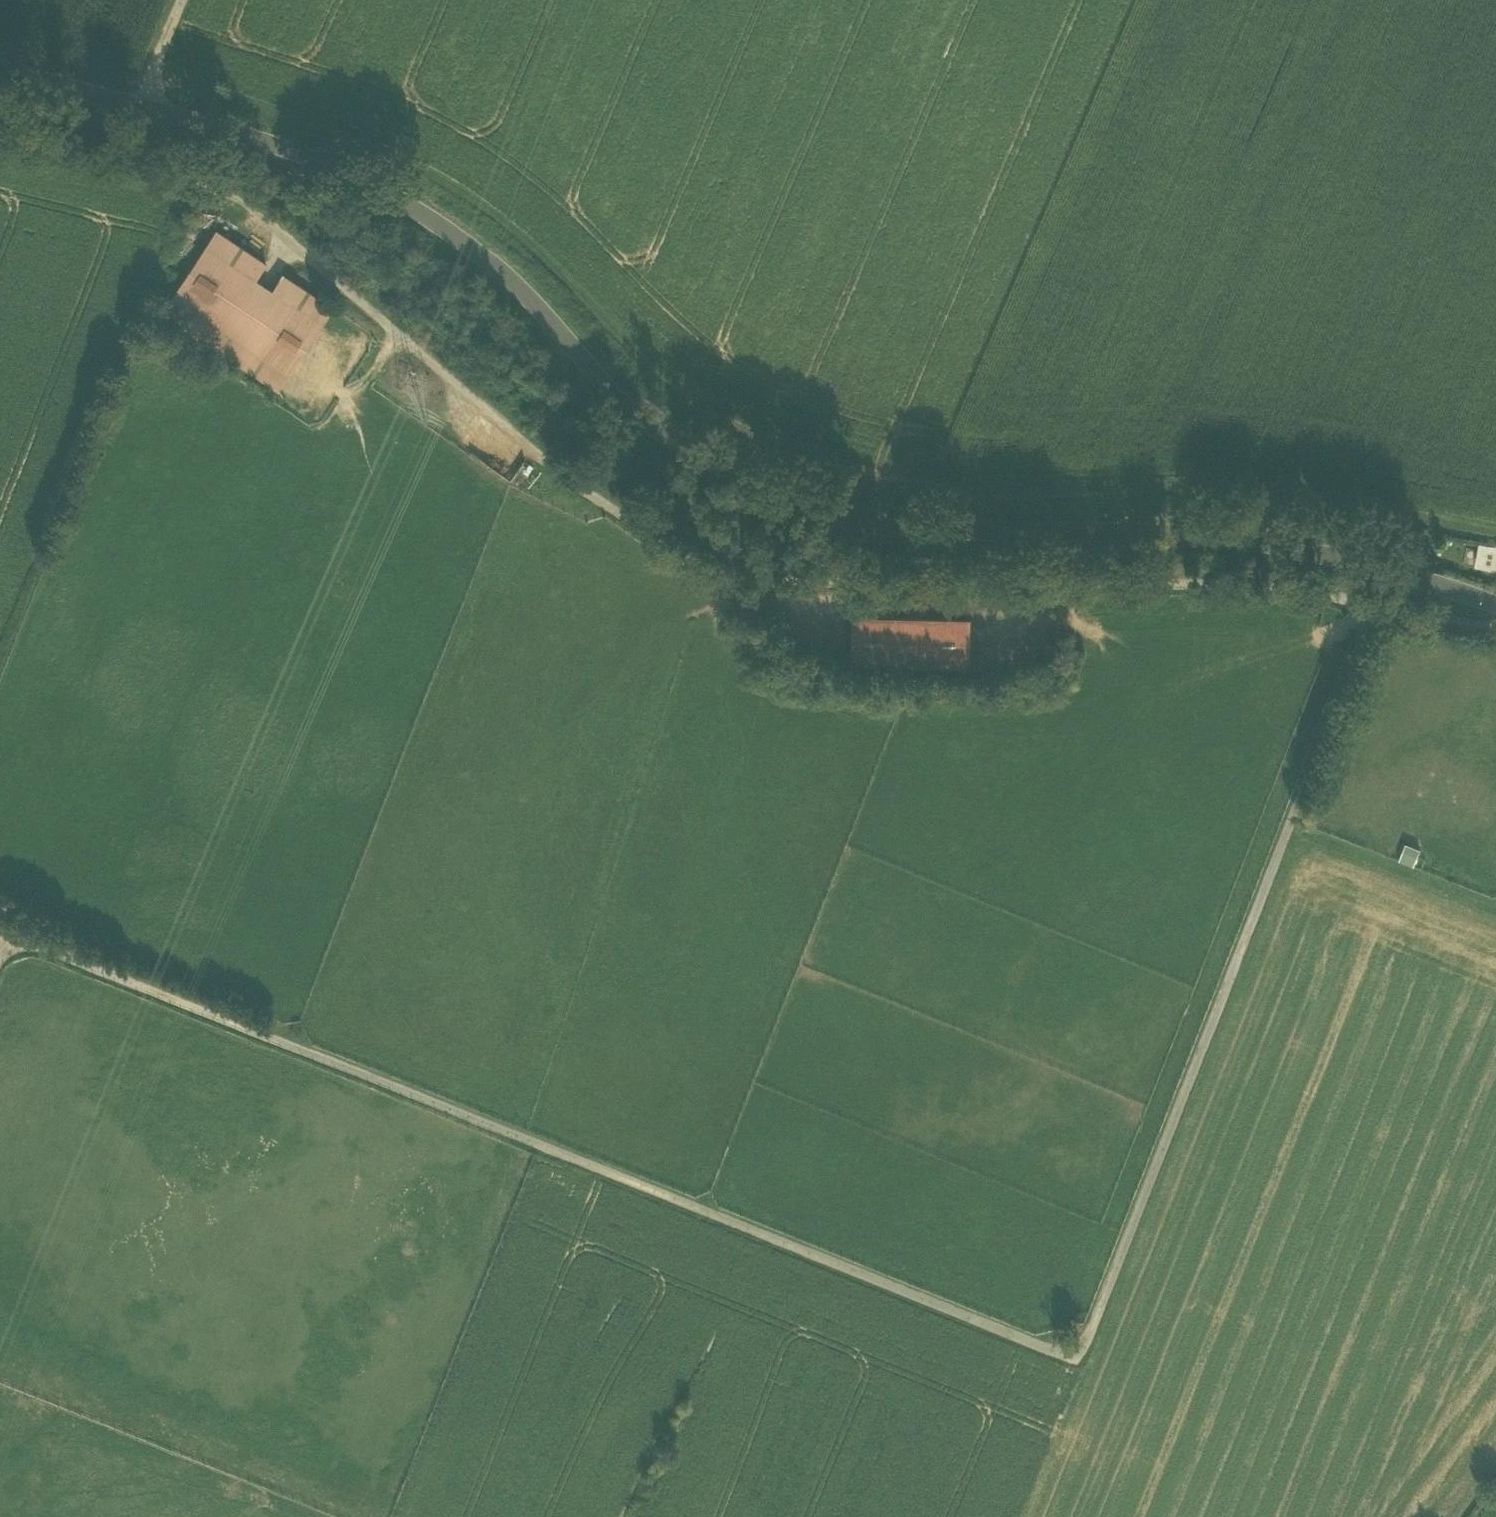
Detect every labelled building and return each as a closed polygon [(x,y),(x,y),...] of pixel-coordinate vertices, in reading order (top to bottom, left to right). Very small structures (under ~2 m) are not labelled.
[(161,316),(278,393),(333,309),(282,276),(271,292),(255,282),(266,265),(216,232),(161,316)] [(1491,570),(1491,569),(1486,567),(1490,546),(1478,544),(1474,567),(1491,570)] [(1495,569),(1495,547),(1490,546),(1486,567),(1491,569),(1495,569)] [(853,666),(969,668),(970,620),(853,618),(853,666)] [(1421,850),(1405,843),(1398,861),(1414,867),(1421,850)]
